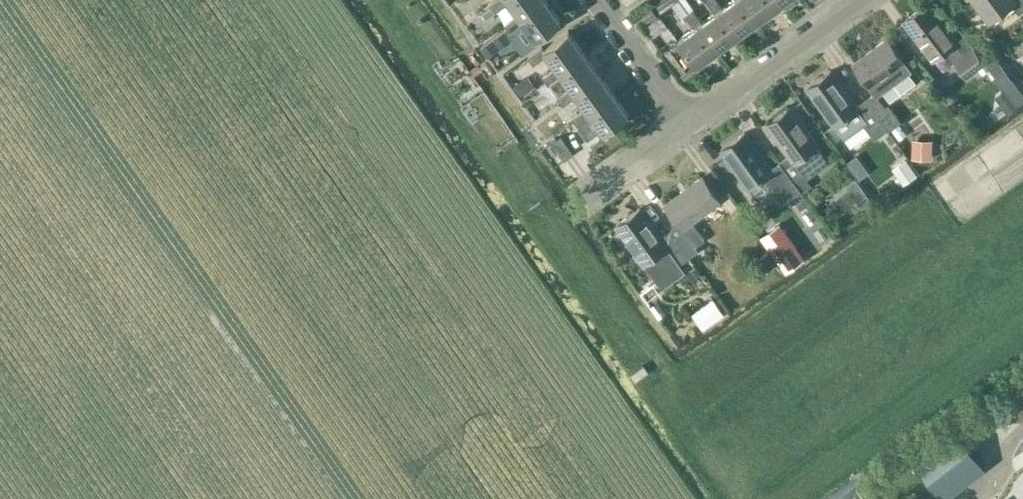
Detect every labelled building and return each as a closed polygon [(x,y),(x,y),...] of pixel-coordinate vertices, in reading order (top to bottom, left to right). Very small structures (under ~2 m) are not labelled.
[(492,5),(496,11),(509,1),(518,14),(521,18),(546,0),(495,0),(490,3),(492,5)] [(505,24),(507,26),(510,31),(514,28),(526,45),(536,38),(548,29),(561,20),(546,0),(521,18),(518,14),(505,24)] [(633,13),(642,25),(651,38),(668,27),(658,13),(674,1),(685,14),(691,10),(690,9),(683,0),(649,0),(633,13)] [(690,9),(693,7),(687,0),(683,0),(690,9)] [(716,13),(703,22),(699,25),(716,50),(737,35),(719,10),(723,8),(717,0),(706,0),(716,13)] [(723,8),(719,10),(737,35),(757,20),(743,0),(734,0),(723,8)] [(757,20),(779,5),(775,0),(743,0),(757,20)] [(1022,9),(1022,0),(976,0),(989,18),(1011,2),(1019,12),(1022,9)] [(966,77),(986,62),(985,61),(974,47),(961,28),(952,34),(929,3),(905,20),(933,58),(945,50),(953,60),(966,77)] [(492,5),(483,12),(487,17),(496,11),(492,5)] [(693,9),(691,10),(685,14),(695,28),(678,40),(696,65),(716,50),(699,25),(703,22),(693,9)] [(482,45),(488,54),(489,54),(513,37),(509,31),(510,31),(507,26),(482,45)] [(548,29),(536,38),(538,41),(550,33),(548,29)] [(557,67),(559,71),(584,53),(569,32),(545,49),(543,46),(529,56),(534,64),(547,54),(557,67)] [(873,50),(855,63),(871,85),(876,91),(877,93),(910,69),(904,61),(887,38),(872,49),(873,50)] [(599,73),(584,53),(559,71),(557,67),(543,77),(549,84),(562,75),(571,87),(574,91),(599,73)] [(995,55),(985,61),(986,62),(1012,98),(1018,105),(1022,101),(1022,93),(995,55)] [(831,71),(808,87),(835,124),(845,138),(867,123),(877,137),(889,129),(866,99),(857,105),(831,71)] [(576,95),(586,108),(589,111),(613,93),(599,73),(574,91),(571,87),(558,97),(563,104),(576,95)] [(528,75),(514,85),(522,95),(536,85),(528,75)] [(875,92),(866,99),(889,129),(901,120),(893,108),(887,109),(876,93),(877,93),(876,91),(875,92)] [(603,131),(628,114),(613,93),(589,111),(586,108),(573,117),(578,125),(591,115),(603,131)] [(1012,98),(1002,106),(1007,113),(1018,105),(1012,98)] [(817,145),(819,143),(791,106),(767,123),(789,153),(780,160),(795,180),(804,173),(803,172),(806,170),(809,175),(828,161),(817,145)] [(745,132),(722,149),(749,186),(762,176),(771,189),(775,194),(785,187),(795,180),(780,160),(770,167),(745,132)] [(562,136),(552,143),(564,159),(574,153),(562,136)] [(911,145),(910,157),(929,158),(930,146),(911,145)] [(908,164),(894,174),(901,183),(915,174),(908,164)] [(858,166),(851,171),(857,179),(868,171),(864,166),(858,166)] [(704,176),(666,203),(680,222),(670,229),(690,256),(699,250),(696,245),(706,239),(692,220),(721,200),(704,176)] [(866,189),(857,196),(864,206),(874,199),(866,189)] [(640,208),(617,225),(644,262),(657,280),(679,264),(690,256),(670,229),(660,236),(640,208)] [(780,222),(761,235),(785,270),(804,256),(780,222)] [(766,253),(755,261),(764,273),(775,266),(766,253)] [(713,298),(692,313),(703,329),(724,313),(713,298)] [(910,458),(943,498),(985,467),(952,426),(910,458)] [(997,485),(1011,472),(1004,465),(990,478),(997,485)]
